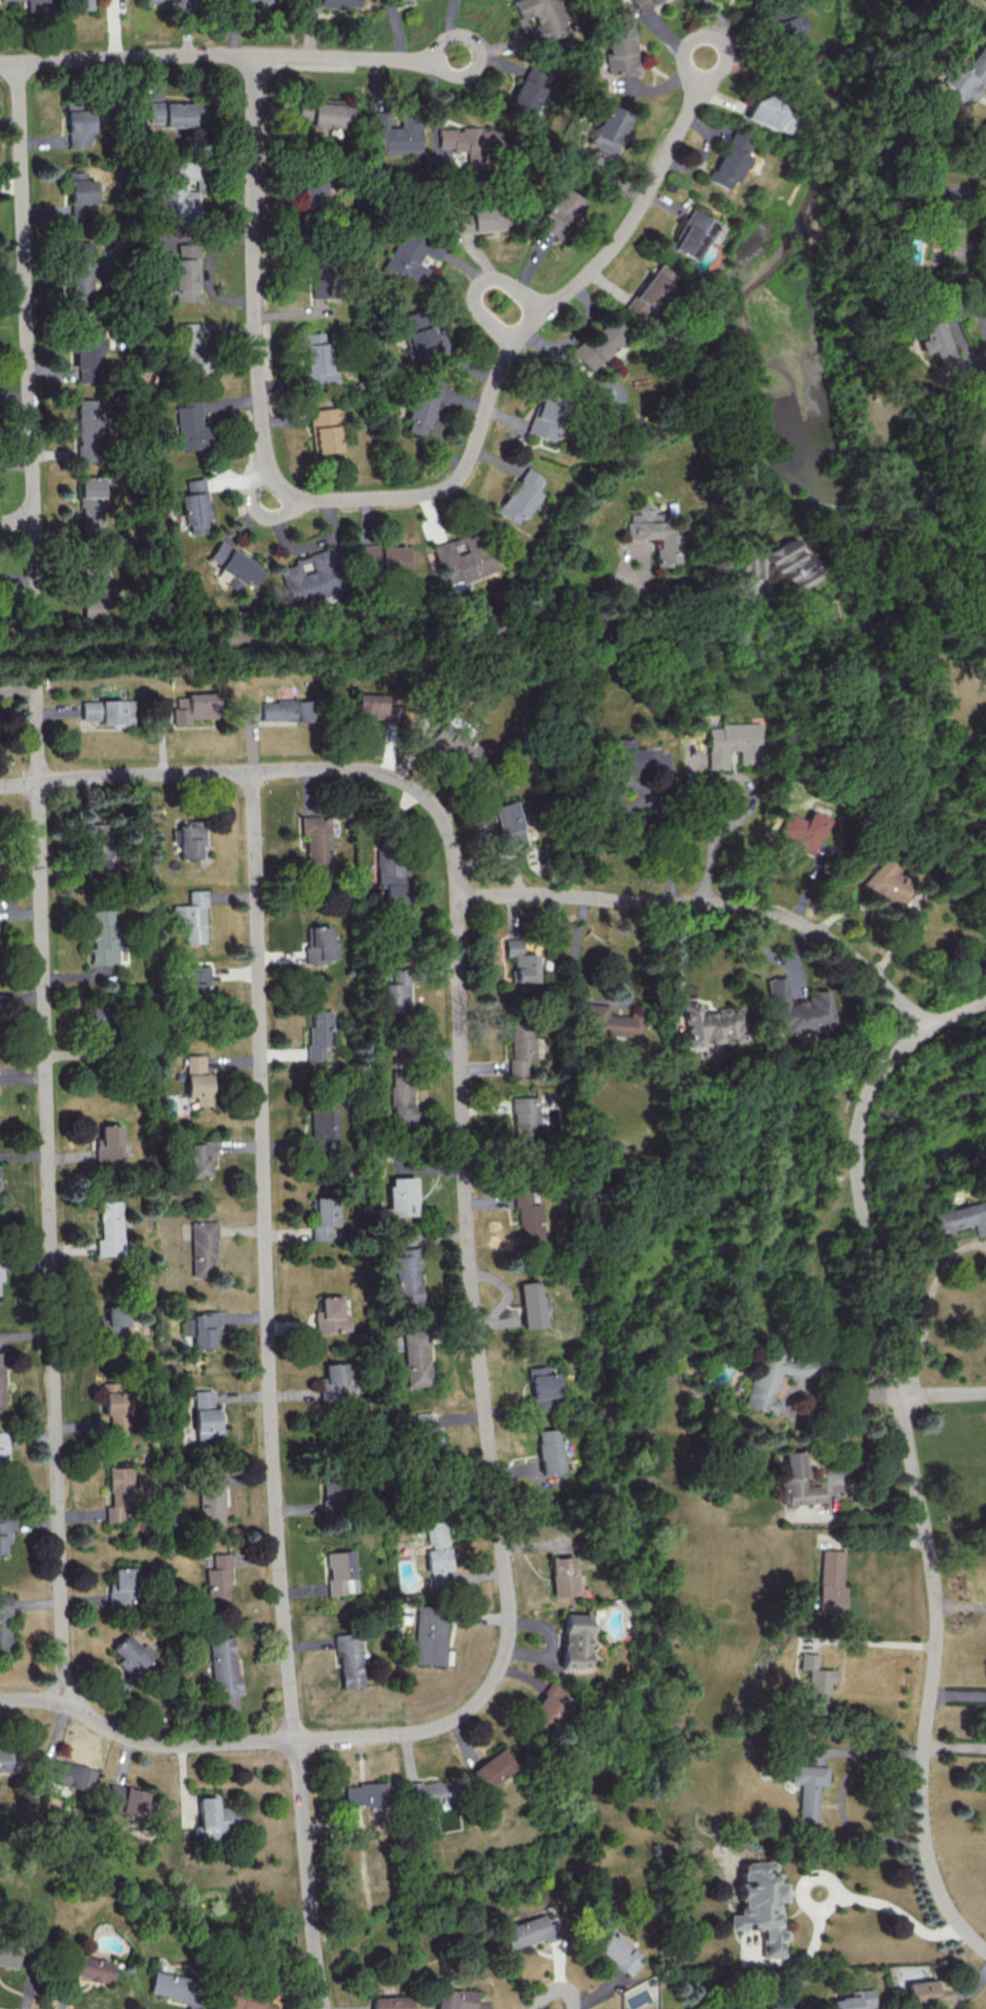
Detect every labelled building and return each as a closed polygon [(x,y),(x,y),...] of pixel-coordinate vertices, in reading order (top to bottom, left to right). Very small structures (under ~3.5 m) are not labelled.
[(26,12),(49,11),(48,0),(26,0),(26,12)] [(92,0),(70,0),(70,10),(92,9),(92,0)] [(359,9),(359,0),(305,0),(305,5),(359,9)] [(553,0),(512,0),(518,16),(516,17),(528,48),(565,33),(553,0)] [(656,0),(629,0),(638,12),(656,0)] [(797,41),(794,31),(802,29),(797,13),(790,15),(786,0),(759,8),(771,48),(797,41)] [(609,73),(618,72),(618,76),(637,74),(631,26),(603,30),(609,73)] [(946,55),(934,70),(940,75),(934,81),(943,88),(937,94),(953,108),(963,96),(968,101),(977,91),(974,88),(985,73),(985,42),(983,39),(959,67),(946,55)] [(531,117),(548,75),(526,66),(508,108),(531,117)] [(782,132),(789,109),(750,96),(743,119),(782,132)] [(351,127),(352,104),(341,104),(341,101),(298,99),(297,119),(310,120),(310,126),(351,127)] [(93,138),(92,102),(67,103),(68,147),(88,147),(87,138),(93,138)] [(149,122),(163,122),(163,127),(193,126),(192,102),(148,102),(149,122)] [(603,114),(601,113),(588,143),(598,148),(597,151),(611,158),(632,114),(609,103),(603,114)] [(399,113),(399,127),(387,127),(387,112),(368,112),(368,152),(420,152),(420,113),(399,113)] [(438,128),(438,147),(453,147),(453,152),(472,152),(472,162),(484,162),(484,128),(438,128)] [(751,141),(729,131),(707,181),(729,190),(751,141)] [(159,221),(198,221),(198,161),(159,162),(159,221)] [(96,208),(95,179),(86,180),(86,171),(69,172),(70,217),(90,217),(89,208),(96,208)] [(301,206),(322,207),(323,179),(301,179),(301,206)] [(581,197),(557,186),(537,228),(562,240),(581,197)] [(472,214),(459,215),(460,232),(502,230),(501,207),(472,208),(472,214)] [(723,226),(691,209),(670,247),(695,260),(705,239),(714,244),(723,226)] [(935,228),(936,261),(962,260),(960,227),(935,228)] [(383,266),(419,285),(428,269),(417,263),(423,253),(437,261),(442,252),(403,231),(383,266)] [(94,241),(70,242),(71,314),(93,314),(93,291),(95,291),(94,241)] [(199,300),(197,245),(176,246),(177,259),(170,259),(172,301),(199,300)] [(625,308),(643,321),(675,276),(658,263),(625,308)] [(331,297),(330,265),(312,265),(313,297),(331,297)] [(400,316),(412,359),(437,352),(425,309),(400,316)] [(952,356),(937,313),(914,321),(917,329),(911,331),(918,353),(931,349),(935,362),(952,356)] [(571,353),(590,371),(627,332),(609,314),(571,353)] [(170,332),(171,374),(208,373),(207,350),(197,350),(196,335),(201,335),(201,322),(177,323),(177,331),(170,332)] [(75,370),(78,370),(78,383),(100,383),(100,327),(75,327),(75,370)] [(336,372),(328,372),(327,343),(322,343),(322,332),(304,333),(306,387),(337,385),(336,372)] [(406,431),(427,436),(439,383),(417,378),(408,419),(409,419),(406,431)] [(611,390),(601,390),(601,420),(610,421),(611,390)] [(527,433),(551,441),(565,400),(540,392),(527,433)] [(78,461),(102,461),(101,418),(98,418),(98,398),(76,399),(78,461)] [(174,404),(180,451),(206,448),(200,401),(174,404)] [(310,409),(312,453),(338,451),(336,408),(310,409)] [(542,476),(522,466),(497,514),(519,526),(537,492),(534,490),(542,476)] [(80,476),(83,532),(103,532),(101,496),(104,496),(103,475),(80,476)] [(179,494),(183,524),(188,524),(189,534),(207,532),(205,520),(209,519),(205,477),(185,479),(186,493),(179,494)] [(628,538),(655,538),(656,565),(677,565),(676,522),(663,522),(663,513),(653,513),(653,503),(636,503),(636,514),(627,514),(628,538)] [(448,592),(463,587),(461,581),(489,572),(476,531),(432,545),(448,592)] [(787,595),(816,579),(793,536),(764,552),(787,595)] [(264,569),(218,541),(207,560),(229,574),(223,583),(236,591),(243,580),(254,586),(264,569)] [(360,544),(361,569),(375,569),(375,544),(360,544)] [(378,546),(378,571),(405,571),(404,546),(378,546)] [(289,604),(337,592),(326,550),(292,559),(293,564),(279,568),(289,604)] [(763,559),(739,558),(738,576),(762,577),(763,559)] [(83,583),(85,620),(111,619),(110,582),(83,583)] [(217,646),(243,646),(242,627),(217,628),(217,646)] [(216,718),(215,693),(175,695),(176,707),(172,707),(172,724),(189,724),(189,718),(216,718)] [(357,719),(395,719),(395,705),(386,706),(385,694),(356,694),(357,719)] [(131,724),(131,700),(80,701),(81,720),(99,720),(99,725),(131,724)] [(262,701),(262,722),(314,721),(313,700),(262,701)] [(468,771),(484,753),(447,719),(431,737),(468,771)] [(706,728),(707,769),(725,769),(725,750),(736,750),(737,763),(757,763),(757,723),(718,723),(718,727),(706,728)] [(632,776),(632,770),(647,770),(647,749),(632,749),(632,739),(609,738),(609,775),(632,776)] [(518,850),(517,844),(525,841),(513,800),(491,806),(504,854),(518,850)] [(784,812),(777,833),(790,838),(788,844),(813,853),(826,818),(807,812),(804,819),(784,812)] [(300,816),(300,833),(304,833),(305,872),(329,872),(328,815),(300,816)] [(178,858),(198,858),(198,844),(203,844),(203,821),(178,822),(178,858)] [(84,824),(85,876),(106,875),(105,823),(84,824)] [(376,887),(384,887),(385,904),(408,904),(406,856),(375,857),(376,887)] [(904,904),(911,880),(899,876),(902,865),(875,856),(864,892),(904,904)] [(177,908),(178,928),(189,928),(190,947),(211,946),(210,888),(195,889),(195,907),(177,908)] [(90,910),(90,964),(114,963),(113,910),(90,910)] [(330,946),(330,926),(308,926),(308,946),(304,946),(304,961),(337,960),(336,945),(330,946)] [(536,982),(535,953),(520,954),(520,938),(504,939),(504,957),(512,956),(513,982),(536,982)] [(208,964),(183,965),(184,997),(205,997),(205,985),(209,985),(208,964)] [(384,1011),(408,1011),(407,971),(383,972),(384,1011)] [(764,979),(770,1034),(828,1027),(824,989),(809,991),(810,998),(784,1001),(782,977),(764,979)] [(737,1009),(696,1011),(696,1001),(679,1002),(681,1045),(716,1044),(715,1037),(727,1036),(727,1042),(738,1041),(737,1009)] [(606,1004),(584,1003),(582,1034),(639,1037),(640,1016),(606,1015),(606,1004)] [(91,1018),(108,1017),(107,1006),(90,1008),(91,1018)] [(311,1010),(312,1026),(307,1026),(307,1060),(329,1060),(328,1010),(311,1010)] [(510,1075),(526,1074),(526,1060),(534,1060),(533,1025),(508,1026),(510,1075)] [(191,1054),(191,1107),(214,1107),(214,1076),(210,1076),(210,1054),(191,1054)] [(391,1123),(412,1122),(411,1070),(390,1071),(391,1123)] [(512,1097),(513,1150),(537,1150),(536,1096),(512,1097)] [(310,1110),(311,1152),(325,1152),(325,1138),(336,1137),(335,1109),(310,1110)] [(121,1160),(120,1124),(100,1125),(100,1137),(95,1137),(96,1161),(121,1160)] [(192,1146),(204,1146),(204,1142),(221,1142),(221,1165),(213,1165),(214,1181),(192,1182),(192,1146)] [(416,1177),(389,1177),(390,1208),(384,1208),(384,1216),(417,1216),(416,1177)] [(539,1225),(537,1189),(511,1190),(512,1208),(518,1208),(519,1243),(546,1242),(545,1225),(539,1225)] [(313,1240),(330,1240),(330,1226),(336,1226),(336,1197),(312,1197),(313,1240)] [(96,1256),(122,1255),(121,1200),(98,1201),(99,1239),(96,1239),(96,1256)] [(931,1239),(950,1235),(949,1229),(969,1224),(972,1237),(985,1233),(985,1215),(982,1200),(925,1214),(931,1239)] [(197,1223),(199,1277),(216,1276),(216,1262),(221,1262),(220,1241),(224,1241),(224,1222),(197,1223)] [(398,1256),(398,1282),(403,1282),(403,1299),(425,1299),(424,1249),(404,1250),(404,1256),(398,1256)] [(518,1284),(523,1329),(543,1326),(538,1281),(518,1284)] [(354,1334),(318,1334),(318,1311),(323,1311),(323,1299),(346,1300),(346,1315),(354,1315),(354,1334)] [(101,1319),(100,1339),(124,1340),(126,1306),(106,1305),(105,1319),(101,1319)] [(213,1347),(213,1334),(218,1334),(218,1312),(192,1313),(193,1347),(213,1347)] [(408,1332),(413,1386),(435,1384),(429,1330),(408,1332)] [(741,1407),(773,1414),(776,1400),(771,1399),(777,1371),(812,1379),(815,1363),(753,1350),(741,1407)] [(320,1402),(345,1401),(344,1363),(324,1364),(324,1384),(319,1384),(320,1402)] [(552,1373),(545,1373),(544,1366),(526,1367),(529,1399),(555,1396),(552,1373)] [(198,1391),(200,1435),(224,1434),(222,1412),(218,1412),(217,1390),(198,1391)] [(128,1392),(103,1393),(104,1415),(109,1415),(109,1434),(129,1434),(128,1392)] [(437,1454),(435,1415),(411,1416),(414,1455),(437,1454)] [(539,1474),(561,1472),(556,1428),(535,1430),(539,1474)] [(823,1502),(821,1485),(806,1486),(803,1450),(782,1451),(784,1476),(778,1476),(781,1505),(823,1502)] [(109,1468),(109,1506),(105,1506),(106,1522),(131,1521),(130,1467),(109,1468)] [(201,1524),(224,1524),(222,1471),(199,1471),(201,1524)] [(337,1477),(320,1477),(321,1516),(341,1515),(340,1490),(338,1490),(337,1477)] [(4,1555),(4,1542),(10,1542),(9,1520),(0,1521),(0,1555),(4,1555)] [(424,1522),(425,1548),(428,1587),(449,1586),(445,1521),(424,1522)] [(842,1614),(843,1586),(840,1586),(842,1550),(819,1549),(816,1613),(842,1614)] [(325,1552),(328,1595),(352,1593),(349,1550),(325,1552)] [(212,1553),(213,1568),(205,1569),(207,1605),(230,1604),(227,1553),(212,1553)] [(551,1597),(575,1594),(570,1556),(547,1558),(551,1597)] [(108,1585),(108,1606),(133,1605),(133,1568),(113,1568),(113,1585),(108,1585)] [(0,1595),(0,1653),(9,1653),(9,1595),(0,1595)] [(412,1663),(443,1665),(445,1608),(414,1607),(412,1663)] [(584,1615),(559,1614),(557,1667),(590,1668),(590,1660),(592,1660),(594,1621),(584,1620),(584,1615)] [(340,1688),(361,1687),(359,1633),(332,1634),(333,1652),(338,1651),(340,1688)] [(116,1662),(130,1677),(149,1658),(126,1634),(111,1649),(120,1658),(116,1662)] [(212,1638),(218,1687),(228,1686),(229,1696),(244,1695),(237,1635),(212,1638)] [(827,1707),(828,1682),(831,1682),(832,1670),(815,1669),(816,1654),(798,1653),(798,1668),(807,1669),(805,1706),(827,1707)] [(545,1733),(568,1696),(546,1682),(523,1720),(545,1733)] [(17,1748),(0,1748),(0,1772),(18,1771),(17,1748)] [(479,1789),(513,1770),(501,1749),(467,1768),(479,1789)] [(93,1771),(45,1756),(38,1779),(86,1793),(93,1771)] [(827,1766),(790,1765),(789,1783),(798,1783),(797,1824),(816,1824),(817,1785),(826,1785),(827,1766)] [(403,1783),(404,1806),(452,1803),(451,1780),(403,1783)] [(383,1805),(383,1783),(343,1784),(343,1807),(383,1805)] [(105,1808),(140,1816),(145,1793),(111,1785),(105,1808)] [(198,1838),(217,1838),(216,1832),(237,1832),(236,1807),(216,1808),(215,1796),(197,1797),(198,1838)] [(760,1929),(761,1957),(783,1957),(782,1923),(777,1924),(776,1901),(781,1900),(781,1883),(776,1883),(776,1873),(773,1873),(773,1861),(738,1861),(739,1914),(725,1914),(726,1929),(760,1929)] [(507,1950),(541,1938),(543,1942),(560,1936),(551,1909),(499,1926),(507,1950)] [(642,1955),(600,1921),(585,1939),(627,1974),(642,1955)] [(113,1963),(77,1955),(74,1967),(67,1965),(65,1978),(74,1980),(75,1978),(108,1985),(113,1963)] [(147,1994),(195,2003),(199,1980),(152,1971),(147,1994)] [(907,2005),(949,2003),(948,1979),(905,1981),(907,2005)] [(487,2003),(473,2001),(474,1991),(437,1987),(434,2008),(487,2008),(487,2003)] [(858,2007),(873,2006),(872,1988),(848,1989),(849,1997),(829,1998),(830,2008),(859,2008),(858,2007)] [(225,1992),(223,2007),(236,2008),(279,2008),(280,1999),(225,1992)] [(371,1997),(371,2008),(409,2008),(409,1996),(371,1997)] [(785,2000),(761,2008),(789,2008),(785,2000)]
